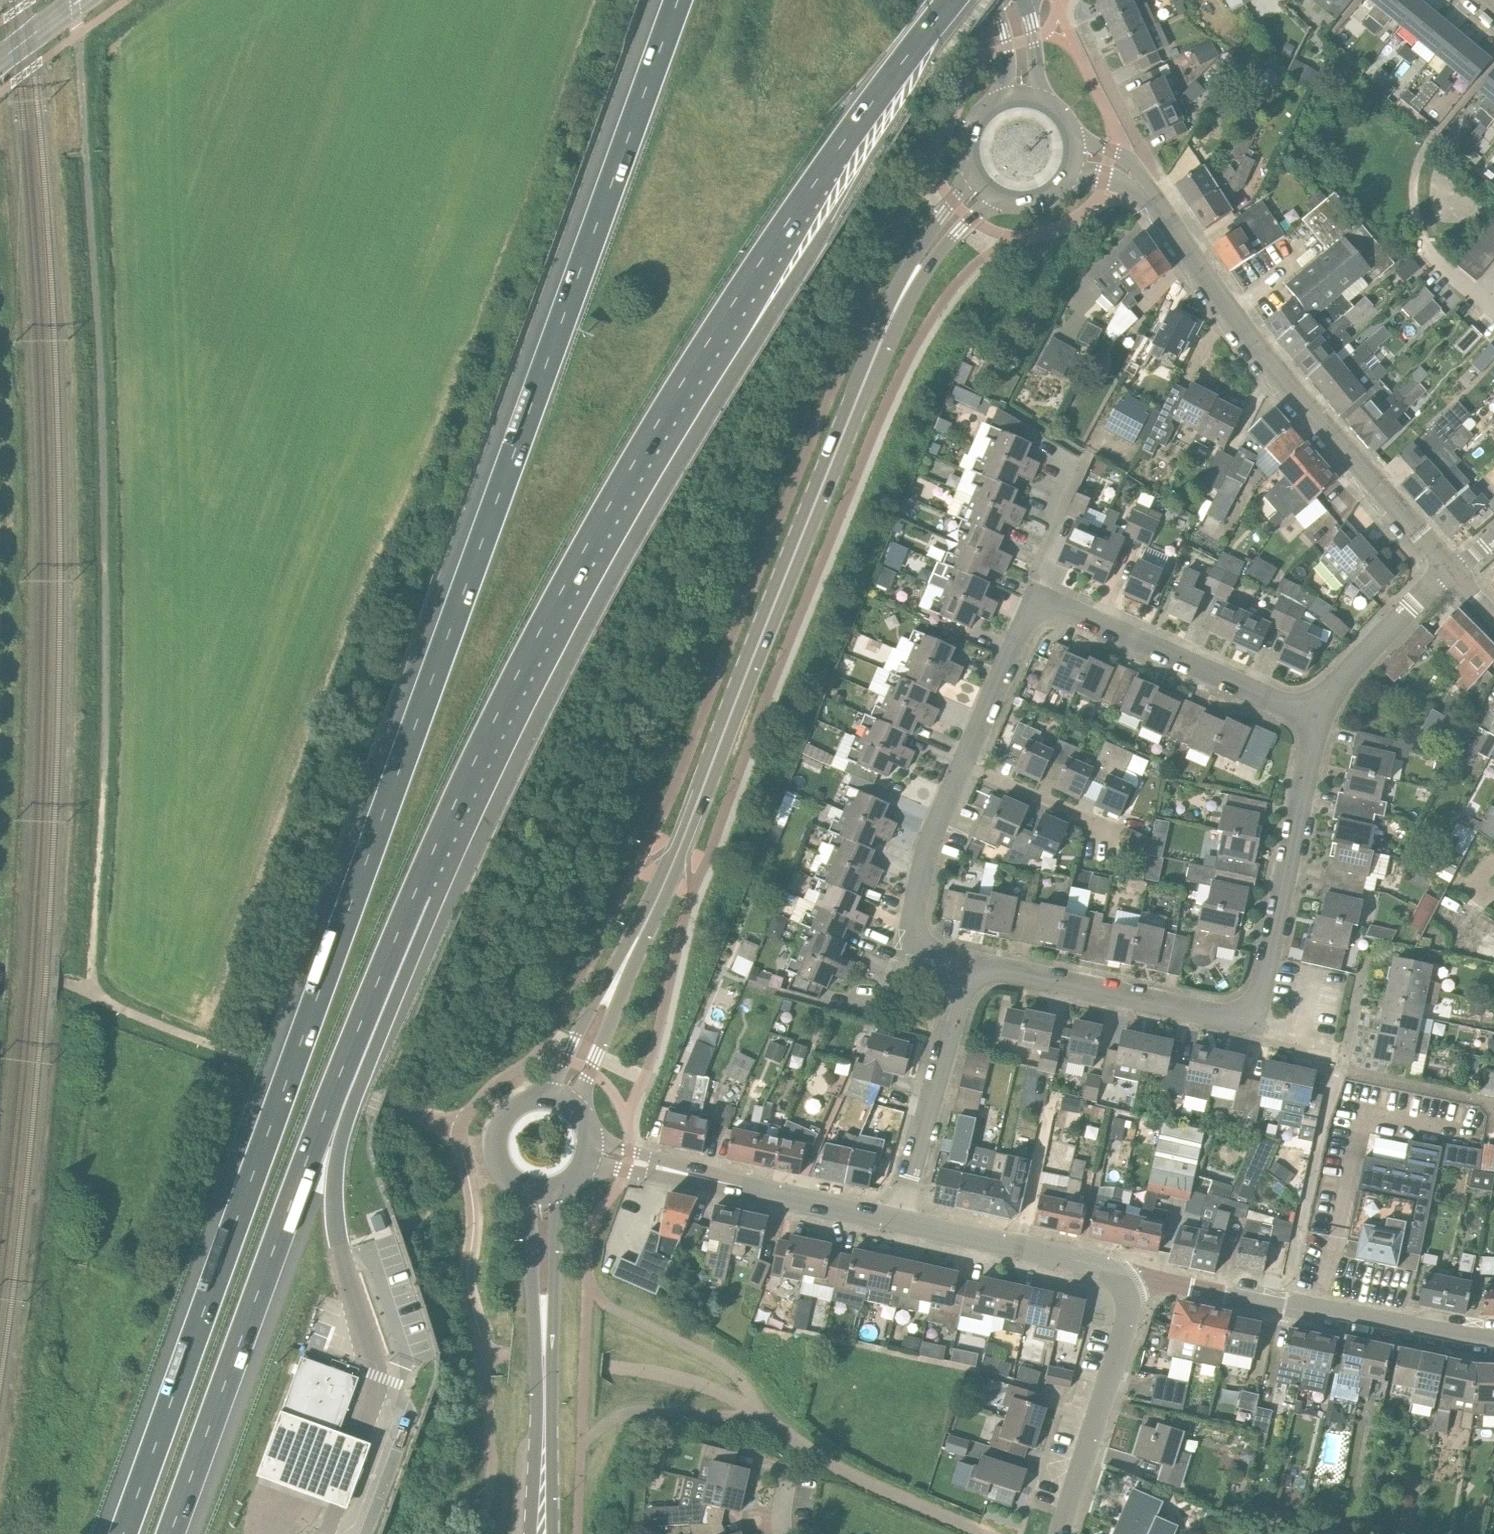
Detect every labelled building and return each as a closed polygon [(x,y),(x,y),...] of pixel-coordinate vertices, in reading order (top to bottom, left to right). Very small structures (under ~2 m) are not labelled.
[(1137,9),(1133,0),(1098,0),(1096,1),(1106,23),(1137,9)] [(1186,12),(1181,0),(1172,0),(1179,16),(1186,12)] [(1232,12),(1245,5),(1243,0),(1225,0),(1232,12)] [(1338,17),(1352,0),(1318,0),(1338,17)] [(1395,0),(1367,0),(1375,6),(1367,16),(1368,17),(1376,23),(1384,13),(1395,0)] [(1384,13),(1401,26),(1421,3),(1417,0),(1395,0),(1384,13)] [(1422,37),(1438,18),(1421,3),(1401,26),(1419,41),(1422,37)] [(1156,25),(1147,4),(1137,9),(1106,23),(1116,44),(1159,25),(1159,24),(1156,25)] [(1376,23),(1368,17),(1361,25),(1369,31),(1376,23)] [(1419,41),(1411,50),(1418,56),(1419,57),(1426,48),(1436,56),(1456,32),(1438,18),(1422,37),(1419,41)] [(1376,23),(1369,31),(1375,36),(1381,28),(1376,23)] [(1162,62),(1157,52),(1169,47),(1159,25),(1116,44),(1126,66),(1138,61),(1142,71),(1162,62)] [(1453,71),(1473,46),(1456,32),(1436,56),(1447,65),(1432,83),(1439,88),(1447,79),(1453,71)] [(1202,66),(1222,57),(1215,40),(1195,49),(1202,66)] [(1403,60),(1411,50),(1404,45),(1396,54),(1403,60)] [(1473,46),(1453,71),(1460,76),(1472,85),(1492,61),(1473,46)] [(1411,50),(1403,60),(1410,65),(1418,56),(1411,50)] [(1307,82),(1315,68),(1301,60),(1293,74),(1307,82)] [(1172,74),(1168,65),(1142,77),(1146,87),(1134,92),(1145,114),(1180,98),(1182,95),(1173,74),(1172,74)] [(1493,108),(1493,71),(1478,91),(1487,98),(1480,107),(1481,109),(1482,109),(1475,118),(1481,123),(1488,115),(1493,108)] [(1447,79),(1439,88),(1446,94),(1453,85),(1447,79)] [(1188,132),(1183,123),(1185,122),(1180,110),(1193,104),(1205,90),(1196,82),(1182,95),(1180,98),(1145,114),(1155,136),(1165,131),(1169,141),(1188,132)] [(1488,115),(1481,123),(1488,128),(1493,120),(1493,121),(1493,108),(1488,115)] [(1230,158),(1241,164),(1245,156),(1246,157),(1249,150),(1261,127),(1249,120),(1230,158)] [(1231,215),(1234,212),(1226,199),(1244,187),(1256,162),(1251,160),(1254,153),(1249,150),(1246,157),(1245,156),(1241,164),(1236,175),(1233,180),(1190,209),(1204,231),(1230,214),(1231,215)] [(1190,209),(1233,180),(1236,175),(1230,166),(1212,178),(1205,166),(1202,168),(1203,169),(1176,187),(1190,209)] [(1314,210),(1303,221),(1319,240),(1352,213),(1335,193),(1328,199),(1314,210)] [(1314,210),(1328,199),(1321,193),(1309,203),(1314,210)] [(1231,272),(1285,235),(1263,202),(1233,221),(1239,230),(1214,246),(1231,272)] [(1296,298),(1370,235),(1352,213),(1319,240),(1328,251),(1285,286),(1296,298)] [(1488,230),(1481,239),(1493,250),(1493,234),(1488,230)] [(1118,287),(1116,285),(1135,271),(1158,251),(1144,232),(1095,281),(1105,291),(1101,296),(1115,309),(1125,293),(1119,287),(1118,287)] [(1278,342),(1385,253),(1370,235),(1296,298),(1265,323),(1278,342)] [(1493,261),(1493,250),(1481,239),(1473,249),(1492,264),(1493,261)] [(1484,273),(1492,264),(1473,249),(1466,258),(1484,273)] [(1134,299),(1172,270),(1158,251),(1135,271),(1116,285),(1118,287),(1119,287),(1122,284),(1129,294),(1122,303),(1113,321),(1115,324),(1110,328),(1119,338),(1138,320),(1130,311),(1137,304),(1134,299)] [(1294,362),(1344,317),(1349,312),(1354,307),(1350,302),(1394,264),(1385,253),(1278,342),(1294,362)] [(1476,282),(1484,273),(1466,258),(1458,267),(1476,282)] [(1414,316),(1437,295),(1426,284),(1403,305),(1414,316)] [(1186,342),(1194,326),(1170,314),(1155,342),(1143,336),(1130,362),(1143,370),(1151,355),(1172,367),(1179,353),(1182,355),(1189,344),(1186,342)] [(1335,356),(1346,347),(1338,338),(1351,325),(1344,317),(1294,362),(1307,379),(1334,355),(1335,356)] [(1097,344),(1104,326),(1089,319),(1082,337),(1097,344)] [(1487,336),(1476,326),(1452,349),(1462,360),(1487,336)] [(1064,376),(1077,351),(1052,338),(1038,364),(1050,371),(1051,369),(1064,376)] [(1380,349),(1372,340),(1365,345),(1364,344),(1353,353),(1347,346),(1346,347),(1335,356),(1334,355),(1307,379),(1323,397),(1358,368),(1365,362),(1380,349)] [(1481,373),(1493,360),(1493,347),(1492,345),(1472,365),(1481,373)] [(1388,372),(1380,363),(1371,370),(1365,362),(1358,368),(1323,397),(1339,417),(1345,411),(1369,391),(1374,387),(1373,387),(1388,372)] [(1133,378),(1137,370),(1127,365),(1122,373),(1133,378)] [(1385,388),(1374,396),(1369,391),(1345,411),(1351,418),(1347,422),(1352,428),(1350,429),(1360,440),(1404,401),(1419,386),(1412,377),(1391,395),(1385,388)] [(1416,403),(1427,392),(1419,386),(1404,401),(1360,440),(1368,449),(1370,447),(1375,453),(1403,429),(1401,427),(1408,420),(1403,414),(1416,403)] [(1203,392),(1191,387),(1180,408),(1167,402),(1159,417),(1157,422),(1149,437),(1143,449),(1144,449),(1140,457),(1149,462),(1154,455),(1158,446),(1163,448),(1173,429),(1171,425),(1174,420),(1199,433),(1198,435),(1199,436),(1218,399),(1219,397),(1204,390),(1203,392)] [(1124,401),(1121,400),(1105,430),(1133,445),(1149,414),(1146,413),(1149,407),(1127,396),(1124,401)] [(1224,449),(1242,415),(1231,409),(1232,407),(1218,399),(1199,436),(1224,449)] [(1463,426),(1473,416),(1458,401),(1442,417),(1436,424),(1386,468),(1402,486),(1442,449),(1449,441),(1463,426)] [(1278,470),(1305,445),(1290,427),(1275,409),(1248,434),(1236,459),(1235,459),(1218,491),(1219,491),(1214,500),(1206,514),(1223,523),(1242,488),(1243,488),(1256,462),(1270,477),(1278,470)] [(948,431),(953,421),(940,415),(935,425),(948,431)] [(1035,471),(1038,462),(1025,456),(1030,442),(989,425),(984,437),(990,440),(986,451),(1035,471)] [(1475,436),(1463,426),(1449,441),(1461,453),(1475,436)] [(937,454),(941,446),(933,443),(930,450),(937,454)] [(1273,507),(1322,463),(1306,444),(1305,445),(1278,470),(1285,478),(1264,497),(1273,507)] [(1456,465),(1442,449),(1402,486),(1417,502),(1462,461),(1461,460),(1456,465)] [(1218,491),(1235,459),(1219,450),(1203,480),(1209,484),(1208,486),(1218,491)] [(1035,471),(986,451),(982,461),(975,459),(970,471),(975,473),(1011,488),(1012,487),(1017,475),(1031,480),(1035,471)] [(1431,518),(1468,483),(1462,476),(1469,470),(1462,461),(1417,502),(1431,518)] [(1309,506),(1337,480),(1322,463),(1273,507),(1278,513),(1269,520),(1272,531),(1293,512),(1297,517),(1309,506)] [(975,473),(970,484),(977,487),(973,498),(1021,518),(1025,509),(1011,503),(1017,489),(1012,487),(1011,488),(975,473)] [(917,497),(921,486),(913,483),(908,493),(917,497)] [(1450,539),(1451,538),(1475,516),(1474,515),(1486,503),(1472,487),(1433,521),(1450,539)] [(1079,519),(1082,521),(1093,494),(1080,488),(1069,515),(1079,519)] [(1176,501),(1180,494),(1172,489),(1168,496),(1176,501)] [(1021,518),(973,498),(968,508),(962,505),(957,517),(998,534),(1003,521),(1017,527),(1021,518)] [(1136,541),(1147,516),(1149,509),(1138,504),(1135,510),(1134,510),(1123,536),(1136,541)] [(1104,585),(1125,539),(1113,533),(1123,513),(1113,509),(1103,530),(1085,571),(1096,576),(1094,580),(1104,585)] [(1149,547),(1161,522),(1147,516),(1136,541),(1149,547)] [(1008,565),(1012,556),(998,550),(1003,536),(998,534),(957,517),(956,518),(962,520),(957,531),(964,534),(959,545),(1008,565)] [(1090,524),(1082,521),(1079,519),(1058,565),(1069,570),(1071,565),(1085,571),(1103,530),(1090,524)] [(1356,540),(1343,526),(1336,537),(1320,561),(1343,586),(1351,579),(1353,580),(1376,560),(1375,558),(1378,556),(1360,536),(1356,540)] [(1008,565),(959,545),(955,555),(948,552),(943,565),(948,567),(948,566),(984,581),(985,581),(990,569),(1004,574),(1008,565)] [(894,565),(899,552),(888,547),(882,560),(894,565)] [(1239,575),(1245,563),(1223,553),(1216,565),(1215,565),(1215,566),(1229,571),(1239,575)] [(1250,571),(1271,582),(1280,565),(1259,554),(1250,571)] [(1165,564),(1143,555),(1140,560),(1139,560),(1123,595),(1148,606),(1165,564)] [(1371,601),(1394,579),(1376,560),(1353,580),(1371,601)] [(890,587),(897,570),(883,564),(876,582),(890,587)] [(948,566),(948,567),(943,578),(950,581),(946,592),(994,612),(998,603),(984,597),(990,583),(985,581),(984,581),(948,566)] [(1218,597),(1229,571),(1215,566),(1203,590),(1218,597)] [(1191,623),(1205,594),(1194,589),(1201,574),(1187,568),(1168,613),(1191,623)] [(1228,602),(1239,575),(1229,571),(1218,597),(1228,602)] [(1296,600),(1303,588),(1283,578),(1277,591),(1282,594),(1296,600)] [(1313,612),(1322,599),(1303,587),(1303,588),(1296,600),(1306,608),(1313,612)] [(994,612),(946,592),(941,602),(935,599),(929,612),(971,629),(976,615),(990,621),(994,612)] [(1281,631),(1296,600),(1282,594),(1269,622),(1250,614),(1236,643),(1258,653),(1270,626),(1281,631)] [(1304,674),(1320,641),(1307,634),(1310,625),(1301,621),(1306,608),(1296,600),(1281,631),(1291,636),(1279,662),(1304,674)] [(1236,643),(1250,614),(1225,603),(1212,632),(1236,643)] [(1476,650),(1486,639),(1458,610),(1443,626),(1444,626),(1437,633),(1464,659),(1474,649),(1476,650)] [(1342,638),(1350,629),(1332,613),(1324,622),(1342,638)] [(1394,682),(1427,648),(1425,647),(1434,637),(1422,626),(1391,658),(1390,657),(1379,668),(1394,682)] [(959,677),(963,667),(949,661),(955,648),(914,630),(909,642),(916,645),(911,656),(959,677)] [(1486,639),(1476,650),(1474,649),(1464,659),(1465,661),(1459,666),(1460,667),(1456,671),(1462,677),(1456,683),(1465,692),(1471,686),(1471,687),(1493,663),(1493,647),(1486,639)] [(1073,697),(1088,662),(1071,655),(1073,651),(1056,643),(1035,690),(1048,696),(1052,688),(1073,697)] [(959,677),(911,656),(906,666),(900,663),(895,675),(931,691),(930,691),(936,693),(941,680),(955,686),(959,677)] [(1112,668),(1090,658),(1088,662),(1073,697),(1074,697),(1076,693),(1099,703),(1100,701),(1111,706),(1128,669),(1114,663),(1112,668)] [(1144,723),(1158,693),(1160,689),(1138,679),(1140,674),(1128,669),(1111,706),(1121,710),(1121,712),(1144,723)] [(935,719),(939,709),(925,703),(930,691),(931,691),(895,675),(890,672),(885,685),(891,687),(887,698),(935,719)] [(841,702),(844,696),(835,691),(832,697),(841,702)] [(1168,697),(1158,693),(1144,723),(1142,727),(1166,738),(1167,736),(1178,741),(1194,704),(1169,693),(1168,697)] [(935,719),(887,698),(882,708),(876,705),(871,717),(912,734),(917,722),(931,728),(935,719)] [(1210,757),(1226,723),(1201,712),(1203,708),(1194,704),(1178,741),(1188,745),(1187,747),(1210,757)] [(1493,751),(1493,708),(1490,712),(1480,728),(1481,729),(1479,733),(1486,738),(1478,753),(1490,759),(1493,751)] [(912,734),(871,717),(866,714),(860,726),(867,729),(863,740),(911,761),(915,751),(901,745),(906,733),(911,735),(912,734)] [(1249,729),(1228,719),(1227,718),(1226,723),(1210,757),(1211,758),(1213,754),(1237,764),(1238,762),(1260,772),(1276,735),(1251,724),(1249,729)] [(1041,782),(1046,771),(1054,751),(1037,743),(1041,733),(1019,723),(1003,761),(1017,767),(1016,771),(1041,782)] [(1390,779),(1396,755),(1394,754),(1397,742),(1358,731),(1353,752),(1358,753),(1354,771),(1390,779)] [(911,761),(863,740),(858,750),(851,747),(846,760),(850,761),(845,772),(874,785),(879,774),(887,777),(893,764),(907,770),(911,761)] [(1081,799),(1090,778),(1094,768),(1076,761),(1081,750),(1059,741),(1054,751),(1046,771),(1061,777),(1055,789),(1081,799)] [(1121,817),(1128,800),(1134,786),(1116,778),(1126,755),(1104,746),(1094,768),(1090,778),(1105,785),(1095,806),(1121,817)] [(1131,769),(1147,772),(1150,755),(1134,752),(1131,769)] [(1390,779),(1354,771),(1349,770),(1344,793),(1339,792),(1336,806),(1384,816),(1387,803),(1381,802),(1386,779),(1390,780),(1390,779)] [(893,832),(897,823),(883,817),(889,804),(848,786),(843,798),(850,801),(845,811),(893,832)] [(787,792),(779,811),(790,815),(797,797),(787,792)] [(1264,822),(1268,803),(1228,795),(1226,807),(1224,807),(1218,831),(1255,839),(1259,821),(1264,822)] [(1003,801),(991,796),(973,838),(996,848),(998,844),(1011,850),(1016,839),(1020,830),(1029,808),(1004,797),(1003,801)] [(1384,816),(1336,806),(1333,819),(1338,820),(1333,844),(1337,845),(1370,851),(1375,827),(1373,826),(1376,815),(1384,817),(1384,816)] [(1493,840),(1493,808),(1491,807),(1482,824),(1478,831),(1493,841),(1493,840)] [(893,832),(845,811),(840,822),(834,819),(828,831),(834,834),(875,851),(875,850),(870,848),(875,836),(889,842),(893,832)] [(1056,857),(1069,826),(1044,815),(1035,836),(1020,830),(1016,839),(1011,850),(1033,860),(1038,849),(1056,857)] [(775,820),(767,840),(777,844),(786,824),(775,820)] [(1460,820),(1454,831),(1463,835),(1457,847),(1467,852),(1478,828),(1460,820)] [(1257,878),(1260,864),(1255,863),(1260,840),(1255,839),(1218,831),(1218,832),(1223,833),(1218,858),(1220,858),(1217,870),(1257,878)] [(1152,840),(1132,832),(1128,852),(1149,856),(1152,840)] [(879,879),(883,870),(869,864),(875,851),(834,834),(829,845),(836,848),(831,858),(879,879)] [(1374,852),(1370,851),(1337,845),(1334,863),(1329,862),(1325,880),(1364,889),(1366,877),(1369,878),(1374,852)] [(1015,863),(1018,855),(1010,851),(1007,860),(1015,863)] [(879,879),(831,858),(826,869),(820,866),(814,878),(820,880),(820,879),(856,895),(856,894),(861,882),(875,888),(879,879)] [(1257,878),(1217,870),(1190,864),(1186,881),(1212,886),(1207,905),(1240,913),(1244,914),(1248,895),(1253,896),(1257,878)] [(1106,895),(1109,879),(1091,876),(1089,891),(1106,895)] [(820,879),(820,880),(815,891),(822,894),(817,905),(865,925),(869,916),(855,910),(861,897),(856,894),(856,895),(820,879)] [(1358,924),(1364,901),(1362,901),(1364,889),(1325,880),(1321,898),(1326,899),(1322,917),(1358,924)] [(966,894),(949,891),(943,919),(962,923),(960,930),(985,935),(986,930),(993,893),(992,898),(967,893),(966,894)] [(1021,943),(1030,903),(1018,900),(1018,899),(993,893),(986,930),(1004,934),(1003,939),(1021,943)] [(1041,905),(1030,903),(1021,943),(1039,947),(1040,942),(1058,946),(1066,908),(1041,903),(1041,905)] [(1235,931),(1240,913),(1207,905),(1203,904),(1197,930),(1192,954),(1216,959),(1218,947),(1236,951),(1240,932),(1235,931)] [(865,925),(817,905),(812,915),(806,912),(800,924),(805,927),(806,926),(842,942),(842,941),(847,929),(861,935),(865,925)] [(1423,930),(1431,912),(1419,907),(1411,925),(1423,930)] [(1091,919),(1066,914),(1067,909),(1066,908),(1058,946),(1057,951),(1081,956),(1080,960),(1094,963),(1102,924),(1105,913),(1093,910),(1091,919)] [(1358,924),(1322,917),(1317,916),(1312,939),(1307,938),(1302,962),(1341,971),(1346,949),(1348,950),(1353,926),(1358,926),(1358,924)] [(1138,929),(1114,924),(1113,926),(1102,924),(1094,963),(1107,966),(1108,961),(1131,966),(1132,962),(1140,925),(1138,929)] [(1149,970),(1168,974),(1176,935),(1165,932),(1165,930),(1140,925),(1132,962),(1150,965),(1149,970)] [(1391,942),(1398,931),(1371,925),(1366,937),(1391,942)] [(842,942),(806,926),(805,927),(801,938),(807,941),(803,951),(851,972),(855,963),(841,957),(847,943),(842,941),(842,942)] [(1189,938),(1176,935),(1168,974),(1181,976),(1189,938)] [(750,973),(757,944),(744,940),(736,969),(750,973)] [(852,973),(803,952),(799,966),(794,963),(786,977),(795,981),(788,997),(820,1006),(833,976),(847,982),(852,973)] [(1439,995),(1441,985),(1426,982),(1429,966),(1395,960),(1390,985),(1439,995)] [(774,974),(760,970),(754,987),(768,992),(774,974)] [(1436,1005),(1439,995),(1390,985),(1385,1009),(1422,1017),(1425,1003),(1436,1005)] [(1485,1015),(1487,1005),(1473,1002),(1471,1012),(1485,1015)] [(1428,1045),(1430,1034),(1419,1032),(1422,1017),(1385,1009),(1380,1035),(1428,1045)] [(1027,1014),(1009,1010),(1003,1037),(1021,1040),(1020,1045),(1043,1050),(1038,1071),(1055,1075),(1061,1050),(1049,1047),(1055,1017),(1027,1012),(1027,1014)] [(1093,1068),(1102,1028),(1076,1023),(1068,1063),(1093,1068)] [(1140,1081),(1142,1071),(1149,1036),(1123,1030),(1119,1052),(1108,1050),(1102,1077),(1101,1082),(1113,1085),(1115,1076),(1140,1081)] [(904,1076),(908,1061),(904,1059),(908,1044),(874,1035),(866,1066),(857,1063),(853,1079),(889,1088),(893,1073),(904,1076)] [(1426,1055),(1428,1045),(1380,1035),(1375,1060),(1410,1067),(1413,1052),(1426,1055)] [(1173,1097),(1180,1065),(1170,1063),(1175,1041),(1149,1036),(1142,1071),(1166,1076),(1162,1095),(1173,1097)] [(782,1062),(788,1047),(771,1041),(765,1056),(782,1062)] [(807,1056),(810,1045),(794,1041),(792,1052),(807,1056)] [(1003,1070),(1004,1064),(991,1060),(992,1053),(970,1048),(966,1061),(1003,1070)] [(1214,1086),(1221,1053),(1195,1048),(1191,1067),(1180,1065),(1173,1097),(1184,1100),(1188,1081),(1201,1084),(1198,1097),(1209,1099),(1212,1086),(1214,1086)] [(705,1075),(709,1056),(693,1053),(689,1071),(705,1075)] [(744,1085),(756,1061),(739,1053),(727,1076),(744,1085)] [(1244,1113),(1252,1080),(1240,1078),(1245,1059),(1221,1053),(1214,1086),(1237,1091),(1233,1110),(1244,1113)] [(1001,1080),(1003,1072),(1003,1070),(966,1061),(963,1074),(995,1082),(996,1078),(1001,1080)] [(1279,1125),(1292,1068),(1266,1063),(1262,1082),(1252,1080),(1244,1113),(1241,1126),(1253,1129),(1254,1123),(1256,1124),(1262,1097),(1283,1102),(1278,1125),(1279,1125)] [(1313,1143),(1318,1116),(1323,1096),(1312,1094),(1317,1074),(1292,1068),(1279,1125),(1300,1130),(1298,1140),(1313,1143)] [(683,1149),(698,1076),(684,1073),(676,1114),(667,1112),(660,1144),(683,1149)] [(995,1096),(995,1094),(993,1094),(995,1087),(993,1087),(995,1082),(963,1074),(960,1087),(995,1096)] [(1097,1102),(1101,1082),(1102,1077),(1089,1074),(1083,1099),(1097,1102)] [(703,1153),(710,1121),(701,1119),(710,1078),(698,1076),(683,1149),(703,1153)] [(960,1087),(956,1100),(980,1106),(982,1099),(994,1101),(995,1096),(960,1087)] [(1077,1115),(1080,1102),(1061,1098),(1058,1110),(1077,1115)] [(976,1120),(979,1110),(980,1106),(956,1100),(953,1113),(960,1115),(960,1116),(976,1120)] [(729,1128),(736,1109),(727,1105),(719,1124),(729,1128)] [(1102,1118),(1104,1110),(1084,1105),(1083,1114),(1102,1118)] [(760,1125),(764,1108),(756,1106),(752,1123),(760,1125)] [(751,1164),(775,1169),(784,1129),(769,1125),(772,1110),(764,1108),(760,1125),(758,1134),(751,1164)] [(853,1151),(863,1127),(860,1125),(865,1114),(857,1110),(840,1147),(827,1144),(820,1178),(845,1184),(853,1151)] [(968,1157),(975,1124),(976,1120),(960,1116),(959,1118),(961,1119),(959,1128),(957,1128),(954,1138),(958,1139),(954,1155),(968,1157)] [(876,1122),(867,1119),(864,1127),(863,1127),(853,1151),(845,1184),(846,1184),(870,1189),(877,1156),(865,1154),(877,1123),(876,1122)] [(1122,1141),(1127,1121),(1115,1119),(1111,1139),(1122,1141)] [(787,1121),(784,1129),(775,1169),(801,1174),(806,1144),(806,1143),(813,1146),(820,1129),(811,1125),(809,1130),(787,1121)] [(1195,1187),(1199,1177),(1206,1158),(1214,1133),(1163,1121),(1162,1128),(1157,1147),(1141,1217),(1136,1249),(1159,1254),(1168,1211),(1154,1209),(1157,1198),(1159,1198),(1160,1194),(1185,1200),(1178,1220),(1182,1222),(1172,1250),(1187,1211),(1185,1211),(1189,1201),(1193,1186),(1195,1187)] [(751,1164),(758,1134),(734,1129),(728,1158),(751,1164)] [(1234,1201),(1230,1215),(1246,1219),(1250,1205),(1274,1142),(1256,1135),(1244,1163),(1229,1200),(1234,1201)] [(1480,1170),(1482,1155),(1442,1148),(1410,1141),(1404,1165),(1365,1157),(1348,1241),(1349,1241),(1345,1257),(1417,1271),(1439,1164),(1480,1170)] [(990,1179),(996,1153),(984,1151),(978,1177),(965,1174),(957,1208),(982,1213),(990,1179)] [(964,1174),(968,1157),(954,1155),(950,1171),(943,1170),(942,1170),(933,1203),(957,1208),(965,1174),(964,1174)] [(1019,1214),(1031,1161),(1007,1156),(1001,1181),(990,1179),(982,1213),(1011,1219),(1019,1214)] [(1082,1235),(1088,1206),(1077,1203),(1087,1162),(1074,1159),(1070,1178),(1059,1230),(1082,1235)] [(1282,1180),(1289,1170),(1274,1160),(1268,1170),(1282,1180)] [(1493,1182),(1493,1175),(1472,1171),(1469,1188),(1492,1192),(1493,1182)] [(1059,1230),(1070,1178),(1061,1176),(1058,1187),(1043,1184),(1035,1225),(1059,1230)] [(1113,1201),(1121,1203),(1124,1190),(1116,1188),(1113,1201)] [(1132,1192),(1124,1190),(1121,1203),(1122,1203),(1130,1205),(1132,1192)] [(1199,1230),(1210,1194),(1208,1193),(1201,1216),(1187,1211),(1172,1250),(1168,1264),(1191,1269),(1202,1230),(1199,1230)] [(1215,1274),(1230,1215),(1234,1201),(1229,1200),(1210,1194),(1199,1230),(1202,1230),(1191,1269),(1215,1274)] [(669,1195),(660,1237),(650,1232),(634,1268),(619,1262),(612,1278),(655,1298),(679,1245),(690,1220),(698,1201),(669,1195)] [(1113,1242),(1120,1212),(1122,1203),(1121,1203),(1113,1201),(1098,1198),(1096,1207),(1089,1237),(1113,1242)] [(732,1254),(741,1212),(716,1206),(709,1240),(721,1242),(718,1252),(708,1249),(704,1265),(715,1267),(713,1277),(726,1280),(732,1254)] [(762,1250),(769,1218),(741,1212),(732,1254),(744,1257),(746,1246),(762,1250)] [(1136,1249),(1141,1217),(1120,1212),(1113,1242),(1128,1245),(1128,1247),(1136,1249)] [(1274,1225),(1271,1239),(1290,1242),(1294,1224),(1276,1219),(1274,1225)] [(679,1245),(692,1251),(703,1225),(690,1220),(679,1245)] [(1271,1239),(1274,1225),(1261,1223),(1261,1222),(1248,1220),(1243,1232),(1240,1244),(1235,1267),(1265,1272),(1271,1239)] [(804,1276),(812,1240),(792,1236),(790,1243),(779,1241),(772,1276),(793,1281),(794,1274),(804,1276)] [(836,1290),(844,1255),(831,1252),(833,1245),(812,1240),(804,1276),(815,1278),(813,1285),(836,1290)] [(868,1290),(876,1254),(855,1250),(853,1257),(844,1255),(836,1290),(856,1295),(858,1287),(868,1290)] [(897,1307),(908,1261),(876,1254),(868,1290),(866,1300),(897,1307)] [(1472,1273),(1476,1256),(1463,1254),(1460,1271),(1472,1273)] [(1436,1266),(1438,1257),(1425,1255),(1423,1263),(1436,1266)] [(1482,1258),(1481,1275),(1493,1275),(1493,1258),(1482,1258)] [(761,1290),(771,1264),(757,1259),(747,1284),(761,1290)] [(931,1303),(939,1268),(908,1261),(897,1307),(918,1312),(920,1301),(931,1303)] [(958,1336),(962,1318),(970,1282),(958,1280),(960,1273),(939,1268),(931,1303),(927,1320),(947,1325),(952,1335),(958,1336)] [(1445,1309),(1451,1278),(1426,1273),(1420,1304),(1445,1309)] [(996,1317),(1004,1282),(982,1277),(980,1284),(970,1282),(962,1318),(982,1322),(984,1315),(996,1317)] [(1467,1313),(1473,1282),(1451,1278),(1445,1309),(1467,1313)] [(1485,1278),(1484,1314),(1493,1315),(1493,1278),(1485,1278)] [(1025,1335),(1027,1324),(1035,1289),(1004,1282),(996,1317),(1006,1320),(1004,1330),(1025,1335)] [(1064,1296),(1035,1289),(1027,1324),(1038,1327),(1035,1339),(1056,1343),(1059,1331),(1067,1296),(1064,1296)] [(1078,1335),(1086,1300),(1067,1296),(1059,1331),(1078,1335)] [(1190,1371),(1203,1307),(1188,1304),(1178,1302),(1164,1366),(1190,1371)] [(1223,1358),(1231,1317),(1232,1313),(1203,1307),(1190,1371),(1218,1377),(1223,1358)] [(1253,1365),(1262,1323),(1231,1317),(1223,1358),(1253,1365)] [(1302,1331),(1300,1329),(1295,1328),(1293,1329),(1293,1330),(1290,1329),(1283,1360),(1281,1360),(1281,1363),(1276,1383),(1300,1388),(1297,1400),(1313,1334),(1302,1332),(1302,1331)] [(1333,1338),(1332,1335),(1327,1334),(1324,1336),(1313,1334),(1297,1400),(1301,1401),(1304,1388),(1313,1389),(1315,1384),(1327,1386),(1330,1374),(1331,1374),(1332,1372),(1331,1371),(1338,1340),(1333,1338)] [(919,1350),(921,1339),(905,1336),(903,1346),(919,1350)] [(1360,1399),(1372,1344),(1347,1338),(1338,1383),(1360,1388),(1358,1399),(1360,1399)] [(1386,1395),(1396,1349),(1372,1344),(1360,1399),(1367,1401),(1368,1397),(1380,1399),(1381,1395),(1386,1395)] [(943,1359),(946,1348),(934,1345),(931,1356),(943,1359)] [(972,1365),(975,1352),(959,1348),(956,1361),(972,1365)] [(1417,1394),(1425,1355),(1400,1350),(1391,1394),(1413,1398),(1414,1393),(1417,1394)] [(1434,1411),(1438,1394),(1445,1359),(1425,1355),(1417,1394),(1414,1407),(1434,1411)] [(1008,1377),(1012,1364),(987,1356),(983,1370),(1008,1377)] [(340,1436),(341,1434),(339,1433),(359,1379),(303,1358),(281,1414),(340,1436)] [(1476,1415),(1481,1366),(1476,1366),(1466,1363),(1456,1410),(1463,1412),(1460,1428),(1469,1430),(1473,1414),(1473,1415),(1476,1415)] [(1481,1366),(1476,1415),(1493,1415),(1493,1366),(1481,1366)] [(1040,1387),(1044,1374),(1023,1367),(1019,1381),(1040,1387)] [(1071,1388),(1074,1373),(1050,1367),(1047,1382),(1071,1388)] [(1182,1409),(1188,1380),(1158,1374),(1152,1404),(1182,1409)] [(1220,1414),(1235,1418),(1243,1388),(1228,1384),(1220,1414)] [(1042,1428),(1048,1409),(1041,1407),(1044,1396),(1009,1385),(1004,1406),(1009,1408),(1007,1416),(1042,1428)] [(1263,1451),(1272,1411),(1258,1408),(1252,1431),(1259,1432),(1255,1449),(1263,1451)] [(372,1441),(283,1409),(259,1474),(349,1505),(372,1441)] [(1042,1428),(1007,1416),(1003,1427),(997,1426),(990,1446),(1025,1458),(1029,1447),(1035,1449),(1042,1428)] [(1185,1434),(1160,1426),(1158,1432),(1143,1427),(1135,1454),(1164,1463),(1159,1482),(1182,1489),(1192,1455),(1180,1451),(1185,1434)] [(949,1433),(944,1449),(965,1455),(970,1439),(949,1433)] [(708,1445),(700,1480),(746,1491),(751,1469),(730,1464),(733,1451),(708,1445)] [(662,1468),(664,1455),(654,1454),(652,1467),(662,1468)] [(1028,1471),(982,1456),(978,1467),(975,1466),(968,1488),(987,1494),(986,1498),(1012,1506),(1020,1483),(1023,1485),(1028,1471)] [(680,1507),(694,1509),(700,1482),(685,1479),(680,1507)] [(700,1482),(694,1509),(690,1524),(716,1523),(720,1508),(741,1513),(746,1491),(700,1480),(700,1482)] [(1179,1526),(1158,1517),(1163,1504),(1135,1491),(1135,1489),(1134,1489),(1115,1533),(1176,1533),(1179,1526)] [(680,1507),(648,1509),(648,1527),(690,1524),(694,1509),(680,1507)] [(716,1523),(690,1524),(693,1533),(720,1533),(716,1523)]
